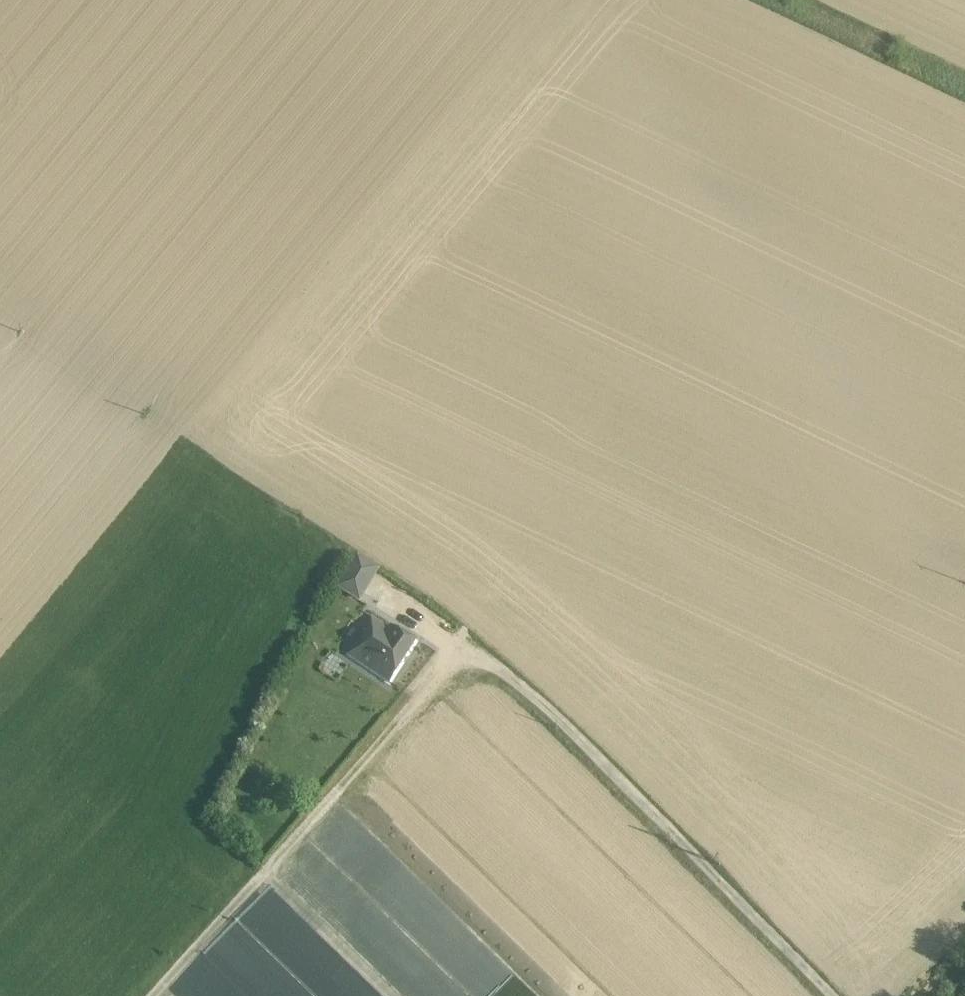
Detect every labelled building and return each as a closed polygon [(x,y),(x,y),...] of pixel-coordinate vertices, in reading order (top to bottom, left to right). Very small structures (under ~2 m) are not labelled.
[(360,553),(340,587),(364,601),(384,567),(360,553)] [(372,619),(348,657),(375,674),(400,634),(391,628),(389,630),(372,619)] [(400,634),(375,674),(392,684),(416,644),(400,634)]
